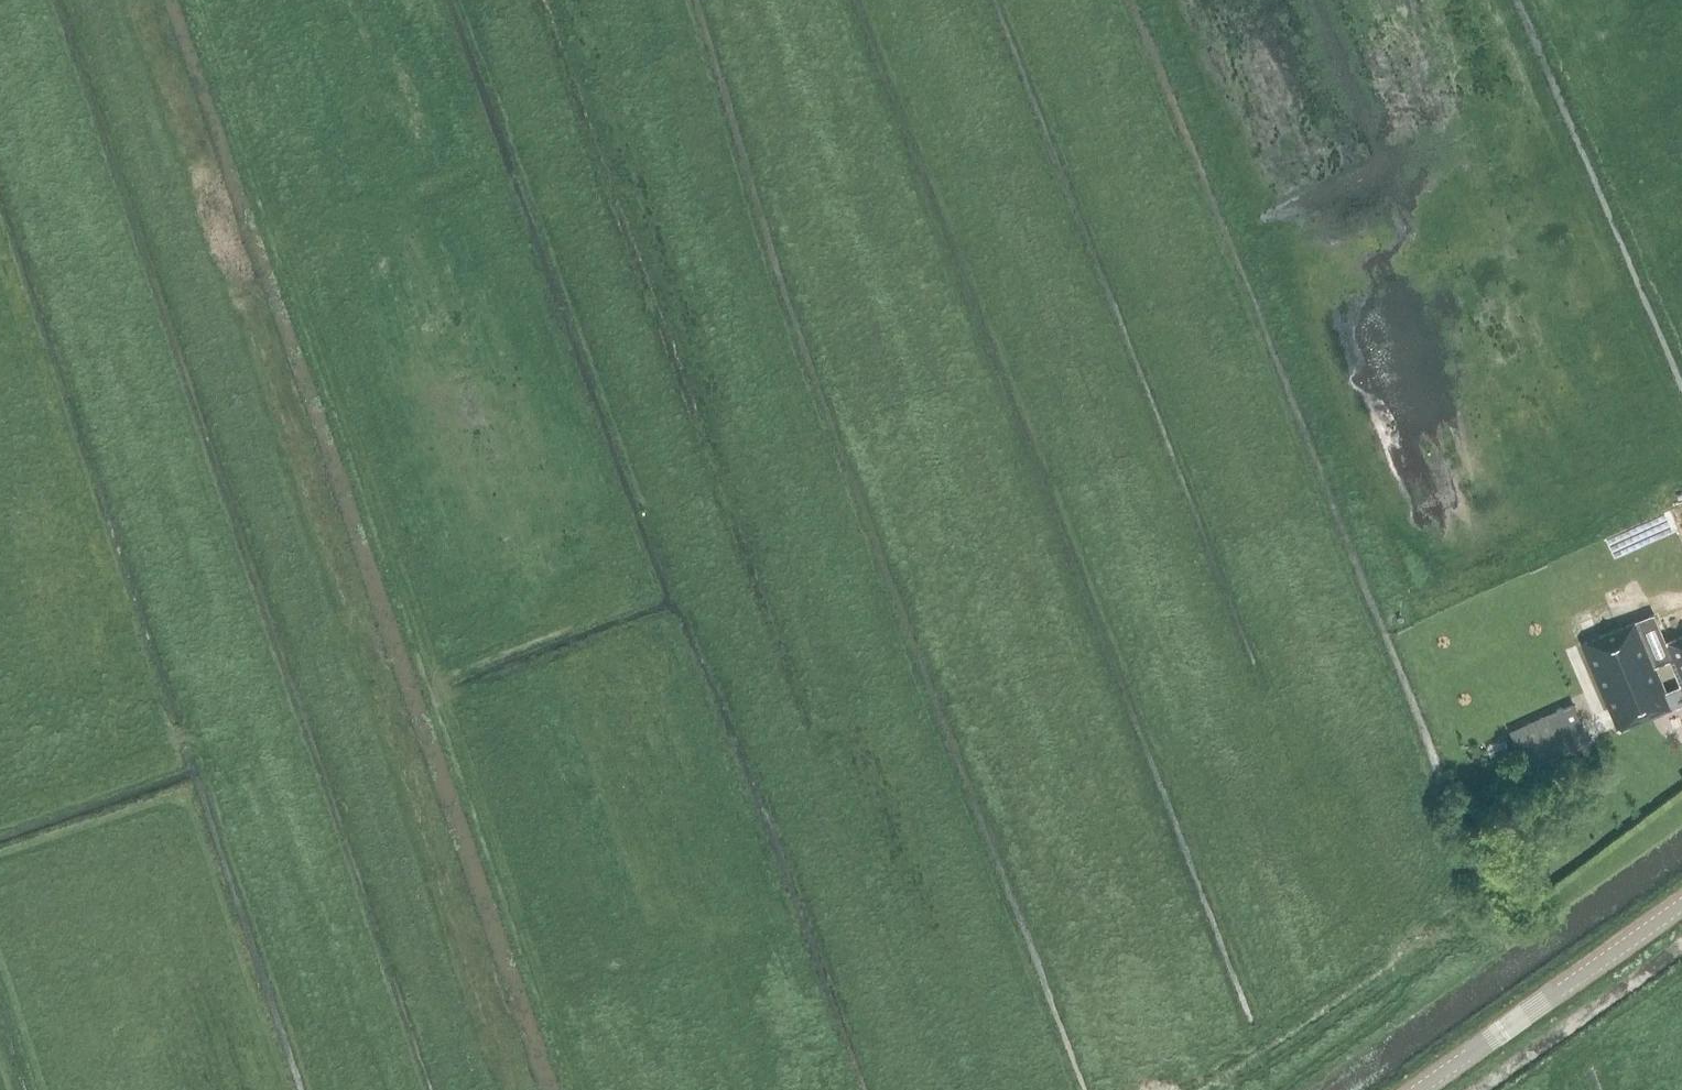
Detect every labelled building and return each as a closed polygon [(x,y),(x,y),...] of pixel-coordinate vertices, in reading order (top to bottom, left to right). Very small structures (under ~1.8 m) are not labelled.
[(1677,637),(1665,641),(1665,642),(1655,615),(1637,622),(1636,621),(1581,645),(1619,730),(1681,705),(1681,635),(1677,637)] [(1555,732),(1518,749),(1532,781),(1595,753),(1581,721),(1573,703),(1547,714),(1555,732)]
